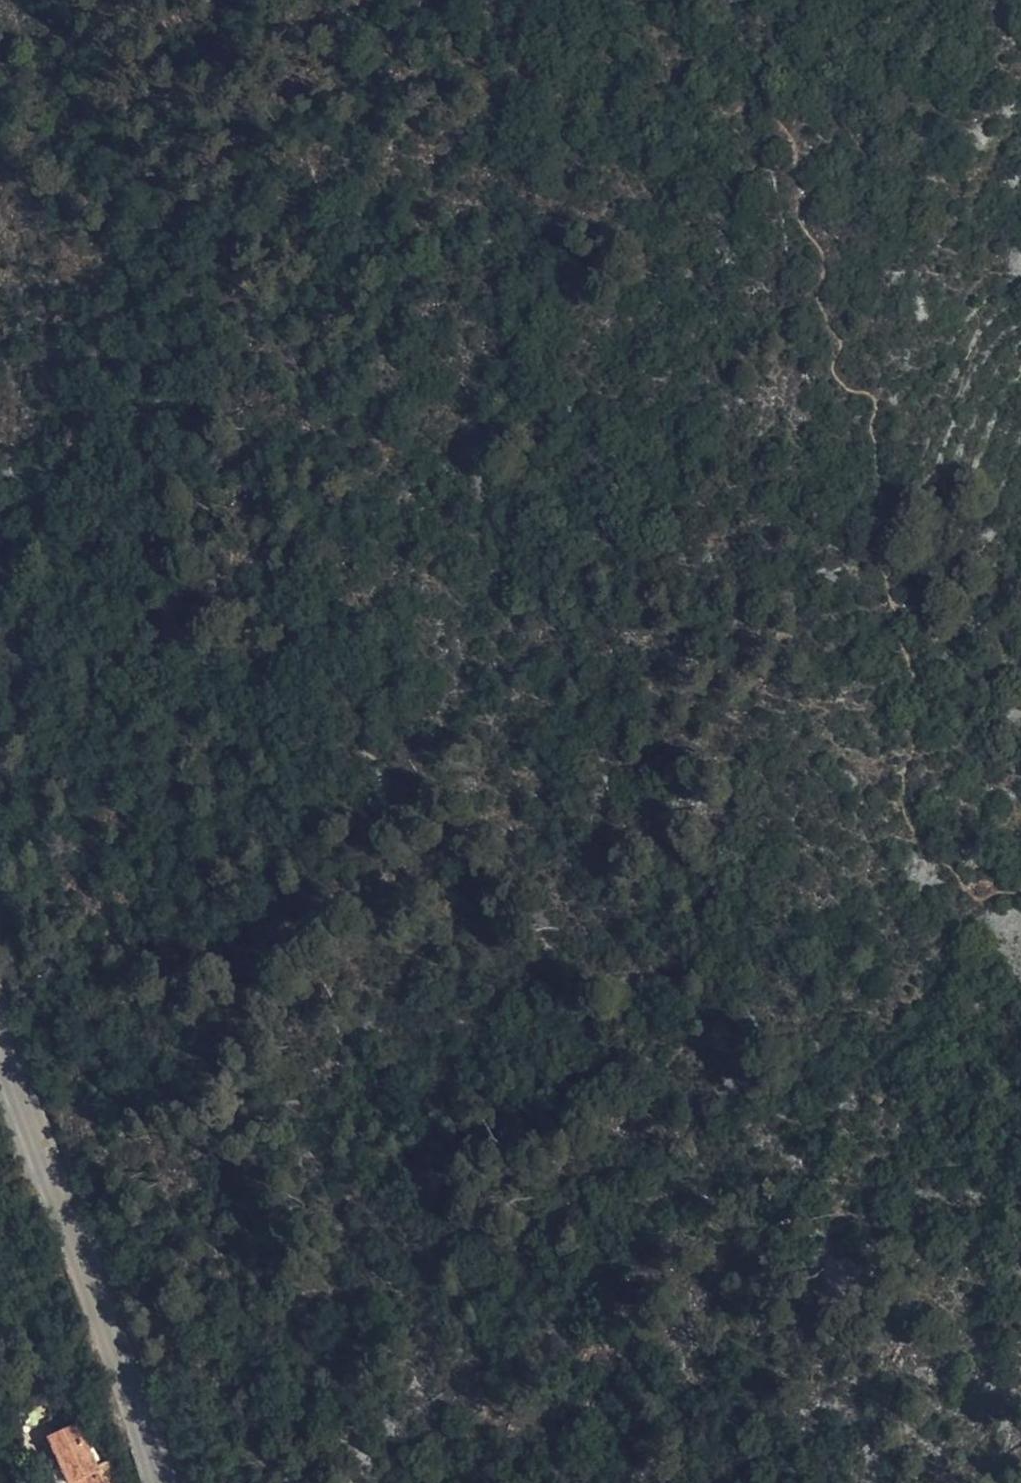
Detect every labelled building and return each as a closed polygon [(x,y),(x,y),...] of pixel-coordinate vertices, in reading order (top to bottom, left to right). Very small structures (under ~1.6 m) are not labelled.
[(109,1468),(87,1419),(58,1434),(80,1481),(109,1468)]
